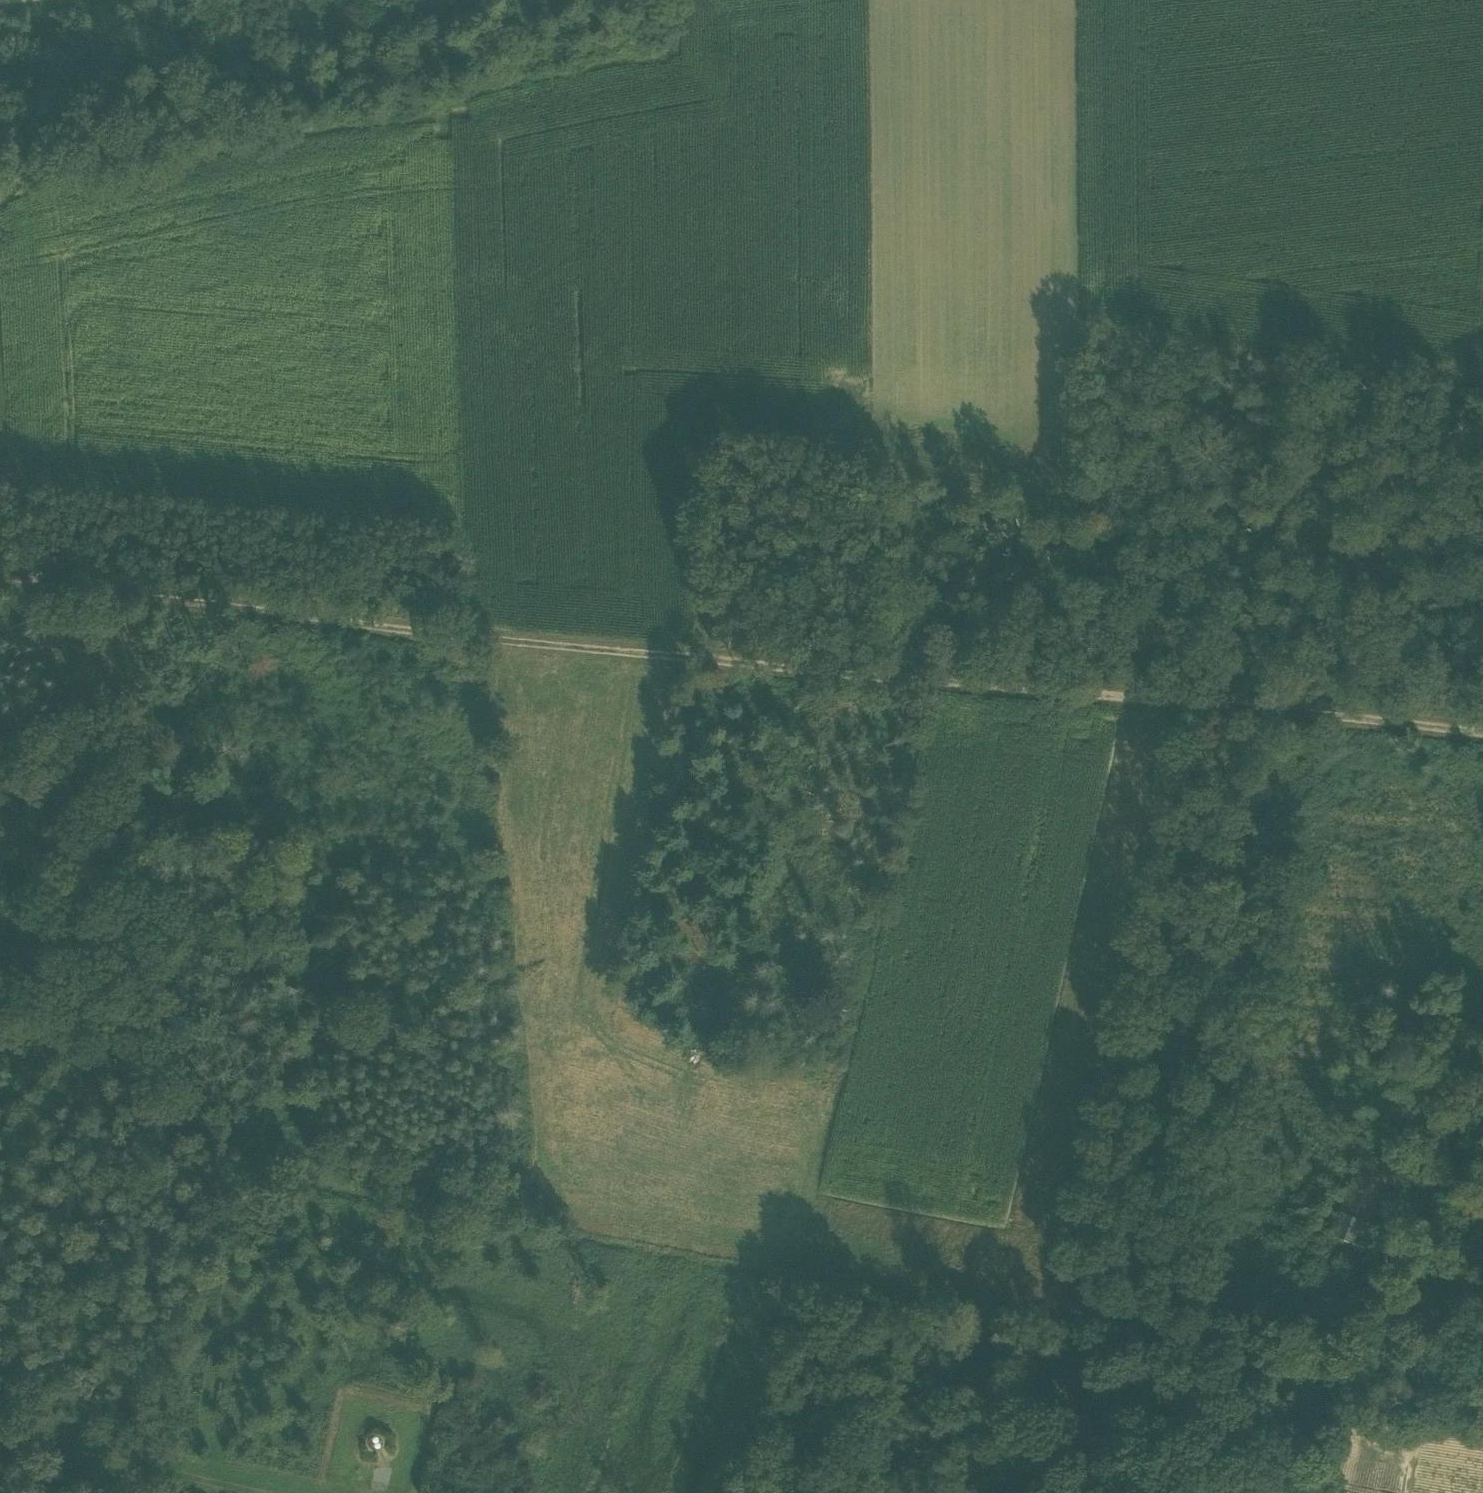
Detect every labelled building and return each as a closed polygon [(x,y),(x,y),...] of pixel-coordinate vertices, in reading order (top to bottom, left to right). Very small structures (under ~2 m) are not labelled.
[(1387,1177),(1352,1166),(1330,1234),(1365,1246),(1381,1197),(1387,1177)]
